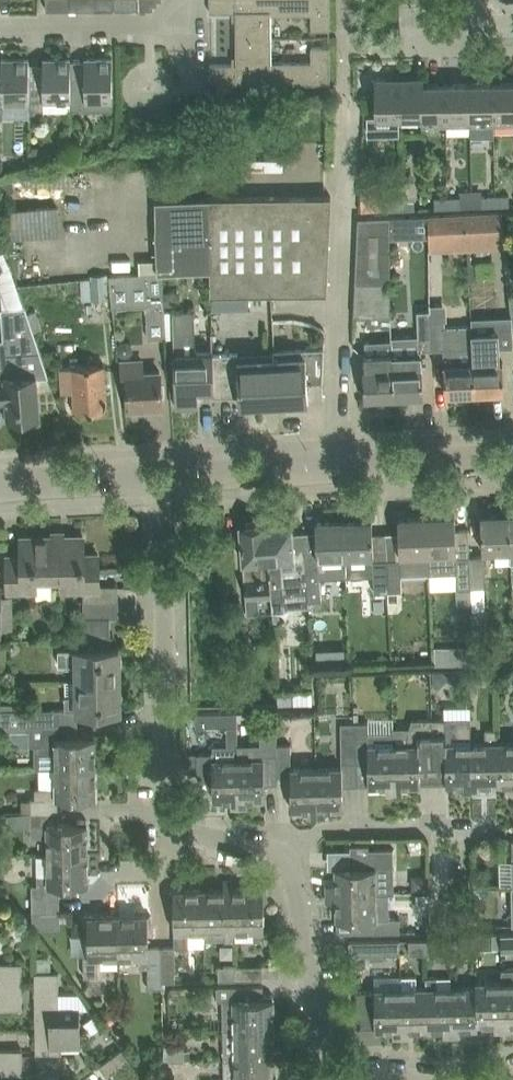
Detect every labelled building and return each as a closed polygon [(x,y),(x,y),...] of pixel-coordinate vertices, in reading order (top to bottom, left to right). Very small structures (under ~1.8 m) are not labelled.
[(47,8),(70,8),(96,8),(96,9),(115,9),(140,8),(140,10),(146,10),(146,8),(154,8),(153,3),(158,3),(158,0),(47,0),(47,8)] [(237,37),(272,37),(272,13),(312,13),(312,29),(331,29),(331,0),(211,0),(211,11),(237,11),(237,37)] [(272,37),(237,37),(237,64),(211,64),(211,82),(331,82),(331,46),(312,46),(312,61),(272,61),(272,37)] [(4,118),(4,101),(30,100),(30,81),(30,58),(2,58),(3,81),(0,81),(0,118),(4,118)] [(44,81),(30,81),(30,100),(30,109),(45,109),(45,100),(71,100),(71,81),(71,58),(44,58),(44,81)] [(86,81),(71,81),(71,100),(71,109),(86,108),(86,100),(113,100),(113,58),(85,58),(86,81)] [(423,76),(400,77),(400,116),(422,116),(424,116),(423,83),(423,76)] [(424,122),(447,122),(447,83),(425,83),(425,76),(423,76),(424,122)] [(376,117),(400,116),(400,77),(375,77),(376,117)] [(447,122),(471,122),(471,82),(447,83),(447,122)] [(494,82),(471,82),(471,122),(471,137),(495,136),(495,121),(494,82)] [(494,82),(495,121),(512,121),(512,82),(494,82)] [(415,180),(403,180),(404,199),(416,199),(415,180)] [(473,206),(472,187),(462,188),(462,197),(463,207),(473,206)] [(472,187),(473,206),(483,206),(483,196),(482,187),(472,187)] [(361,211),(389,210),(388,200),(388,189),(360,191),(361,211)] [(332,195),(210,197),(211,270),(212,294),(327,292),(332,195)] [(496,195),(483,196),(483,206),(497,205),(496,195)] [(510,195),(496,195),(497,205),(510,205),(510,195)] [(210,197),(155,198),(155,227),(157,259),(157,272),(159,272),(163,272),(211,270),(210,197)] [(449,197),(435,198),(435,207),(435,208),(450,207),(449,197)] [(457,197),(449,197),(450,207),(463,207),(462,197),(457,197)] [(404,199),(401,200),(401,209),(416,209),(416,199),(404,199)] [(401,209),(401,200),(388,200),(389,210),(401,209)] [(15,233),(66,234),(67,205),(16,205),(15,233)] [(503,211),(466,213),(468,240),(468,249),(506,247),(505,238),(503,211)] [(468,240),(466,213),(429,215),(430,236),(430,242),(468,240)] [(429,215),(391,216),(391,238),(430,236),(429,215)] [(355,314),(355,316),(368,316),(391,316),(391,315),(391,238),(391,216),(359,218),(355,314)] [(157,259),(139,260),(139,273),(157,272),(157,259)] [(479,262),(470,263),(470,280),(480,280),(479,262)] [(114,274),(110,275),(113,308),(147,306),(149,338),(167,337),(166,311),(166,306),(164,306),(163,291),(163,272),(159,272),(157,272),(139,273),(114,274)] [(93,278),(81,278),(82,300),(111,298),(110,275),(109,275),(109,274),(92,274),(92,275),(93,278)] [(8,399),(9,417),(24,416),(28,418),(34,417),(37,415),(40,415),(38,377),(50,376),(41,351),(35,330),(26,305),(20,287),(2,288),(3,307),(5,338),(6,354),(0,355),(0,399),(8,399)] [(181,290),(163,291),(164,306),(166,306),(170,306),(181,306),(181,305),(181,290)] [(431,309),(431,319),(432,319),(442,318),(447,318),(446,300),(430,301),(431,309)] [(421,349),(433,348),(432,319),(431,319),(431,309),(417,310),(419,335),(420,349),(421,349)] [(213,353),(213,351),(193,352),(190,310),(173,311),(174,337),(176,406),(199,405),(198,389),(214,388),(213,353)] [(498,312),(499,332),(500,344),(512,343),(512,324),(512,311),(498,312)] [(473,334),(499,332),(498,312),(472,314),(472,325),(473,334)] [(368,316),(368,326),(391,326),(391,316),(368,316)] [(432,319),(433,348),(444,348),(446,393),(476,391),(474,363),(473,334),(472,325),(442,327),(442,318),(432,319)] [(505,390),(504,361),(501,361),(500,344),(499,332),(473,334),(474,363),(476,391),(505,390)] [(419,335),(392,336),(392,339),(393,358),(394,366),(395,395),(425,394),(424,372),(423,354),(421,354),(421,349),(420,349),(419,335)] [(366,367),(364,367),(365,397),(395,395),(394,366),(393,358),(392,339),(366,341),(366,354),(365,354),(366,367)] [(122,342),(118,346),(119,353),(124,357),(130,356),(133,351),(133,345),(128,341),(122,342)] [(305,349),(275,350),(277,401),(309,400),(308,377),(322,376),(322,381),(323,381),(325,347),(305,349)] [(214,351),(213,351),(213,353),(214,388),(215,396),(215,393),(240,392),(240,404),(277,401),(275,350),(274,350),(274,359),(245,360),(244,352),(214,354),(214,351)] [(121,361),(121,366),(122,388),(129,387),(129,405),(143,404),(144,409),(162,408),(161,371),(143,372),(143,360),(121,361)] [(105,362),(61,368),(62,382),(73,381),(76,412),(86,411),(89,414),(95,413),(97,410),(108,409),(105,362)] [(512,549),(510,513),(510,515),(483,516),(483,514),(482,514),(483,550),(496,550),(497,564),(512,563),(512,549)] [(428,516),(429,553),(430,572),(457,571),(457,586),(457,587),(472,587),(472,586),(471,555),(470,528),(456,529),(456,515),(454,515),(455,517),(428,518),(428,516)] [(400,558),(388,559),(389,591),(389,601),(399,600),(398,590),(404,590),(403,573),(430,572),(429,553),(428,516),(426,516),(426,518),(400,519),(400,517),(399,517),(400,532),(400,539),(400,554),(400,558)] [(346,519),(345,519),(347,576),(375,575),(375,560),(373,518),(371,518),(371,520),(346,521),(346,519)] [(303,532),(306,571),(309,601),(322,600),(320,577),(347,576),(345,519),(344,519),(344,521),(318,522),(318,520),(316,520),(317,531),(303,532)] [(279,522),(267,523),(272,584),(273,594),(274,612),(287,611),(283,573),(306,571),(303,532),(293,532),(292,522),(289,522),(285,520),(281,520),(279,522)] [(267,523),(267,522),(254,523),(252,521),(247,522),(245,524),(241,524),(249,613),(261,612),(260,595),(273,594),(272,584),(267,523)] [(84,535),(52,536),(53,576),(68,576),(69,590),(84,590),(84,601),(119,600),(119,584),(100,584),(99,553),(84,553),(84,535)] [(37,576),(53,576),(52,536),(22,537),(22,559),(8,560),(9,590),(38,589),(37,576)] [(484,555),(471,555),(472,586),(486,585),(484,555)] [(389,591),(388,559),(375,560),(375,575),(376,592),(389,591)] [(140,567),(125,567),(125,584),(141,583),(140,567)] [(472,587),(457,587),(458,595),(461,599),(461,604),(473,603),(472,595),(472,587)] [(3,594),(3,625),(14,625),(14,594),(3,594)] [(119,600),(84,601),(85,638),(111,637),(111,615),(120,615),(119,600)] [(487,608),(473,609),(473,629),(488,629),(487,608)] [(236,642),(219,643),(220,652),(237,651),(236,642)] [(76,662),(77,679),(121,678),(121,647),(59,648),(59,662),(76,662)] [(496,676),(496,662),(479,663),(479,677),(496,676)] [(512,662),(496,662),(496,676),(512,676),(512,662)] [(444,671),(432,671),(432,682),(439,688),(450,676),(444,671)] [(77,695),(66,695),(66,710),(77,710),(78,710),(100,709),(122,709),(121,678),(77,679),(77,695)] [(77,695),(77,679),(65,679),(66,695),(77,695)] [(293,689),(278,689),(279,704),(293,704),(293,689)] [(293,689),(293,704),(313,703),(312,689),(293,689)] [(0,725),(0,729),(2,730),(11,730),(29,730),(29,724),(61,724),(61,723),(60,709),(29,710),(1,711),(0,725)] [(196,712),(197,726),(239,725),(238,711),(196,712)] [(472,717),(433,718),(434,760),(447,759),(447,776),(447,780),(447,783),(464,783),(465,793),(473,792),(472,743),(472,717)] [(406,745),(395,745),(396,776),(396,794),(405,794),(405,784),(422,784),(422,780),(422,776),(421,760),(434,760),(433,718),(412,718),(406,745)] [(61,724),(29,724),(29,730),(29,745),(35,745),(35,767),(56,767),(96,766),(96,736),(95,736),(95,732),(85,733),(85,736),(79,736),(73,736),(72,723),(61,723),(61,724)] [(261,744),(239,744),(239,758),(239,776),(240,808),(249,807),(249,798),(266,798),(266,783),(278,783),(278,774),(278,744),(277,723),(260,723),(261,744)] [(343,761),(356,761),(355,732),(355,723),(342,723),(343,761)] [(369,723),(355,723),(355,732),(356,761),(370,761),(370,776),(370,785),(387,784),(388,794),(396,794),(395,731),(369,732),(369,723)] [(486,743),(472,743),(473,792),(482,792),(482,782),(498,782),(498,776),(498,742),(497,742),(497,729),(486,729),(486,743)] [(29,745),(29,730),(11,730),(11,733),(24,745),(29,745)] [(212,741),(212,753),(230,753),(230,758),(239,758),(239,744),(239,741),(212,741)] [(498,742),(498,782),(512,781),(512,742),(498,742)] [(278,744),(278,774),(292,773),(292,808),(309,807),(309,817),(318,817),(317,768),(293,768),(292,744),(278,744)] [(232,808),(240,808),(239,758),(230,758),(230,753),(212,753),(199,753),(200,780),(214,780),(215,799),(232,798),(232,808)] [(31,799),(20,800),(20,809),(31,809),(31,811),(59,810),(59,797),(87,796),(87,800),(96,800),(96,796),(97,796),(96,776),(96,766),(56,767),(56,776),(56,787),(56,788),(54,788),(36,789),(36,797),(31,797),(31,799)] [(344,767),(317,768),(318,817),(328,817),(328,807),(344,807),(344,767)] [(59,810),(31,811),(31,819),(31,824),(31,837),(48,837),(49,854),(89,853),(88,823),(87,823),(87,820),(78,820),(78,823),(59,823),(59,810)] [(337,884),(328,884),(328,893),(389,892),(395,892),(394,847),(370,848),(370,844),(351,844),(352,849),(352,867),(337,867),(337,884)] [(33,884),(33,898),(61,897),(60,884),(79,884),(80,887),(89,887),(88,884),(89,884),(89,853),(49,854),(49,874),(38,874),(38,884),(33,884)] [(418,875),(413,879),(414,889),(427,888),(427,874),(418,875)] [(224,890),(205,890),(205,929),(225,929),(226,940),(235,940),(234,880),(224,880),(224,890)] [(235,889),(235,890),(235,929),(236,929),(252,928),(256,928),(256,940),(265,939),(265,898),(269,898),(268,889),(265,889),(250,889),(235,889)] [(205,890),(171,891),(172,901),(175,900),(175,946),(175,947),(189,947),(189,929),(205,929),(205,890)] [(389,892),(328,893),(328,902),(338,902),(338,918),(353,918),(353,932),(401,931),(401,917),(389,917),(389,892)] [(33,898),(33,911),(61,911),(61,897),(33,898)] [(89,954),(85,954),(85,975),(99,974),(99,956),(119,955),(119,915),(85,916),(85,926),(88,926),(89,954)] [(119,955),(139,955),(139,966),(149,966),(149,987),(162,986),(162,979),(161,946),(149,946),(149,925),(153,925),(153,915),(149,915),(119,915),(119,955)] [(477,947),(477,933),(461,933),(461,947),(477,947)] [(494,933),(477,933),(477,947),(494,947),(494,933)] [(502,933),(502,951),(512,950),(512,933),(502,933)] [(443,938),(426,939),(426,952),(443,952),(443,938)] [(401,939),(351,940),(351,954),(401,953),(401,939)] [(426,952),(426,939),(410,939),(410,953),(426,952)] [(162,979),(176,979),(175,946),(161,946),(162,979)] [(23,984),(22,962),(0,962),(0,985),(23,984)] [(263,964),(236,965),(236,978),(264,978),(263,964)] [(236,978),(236,965),(220,965),(220,978),(236,978)] [(503,968),(503,981),(504,1031),(512,1031),(512,968),(503,968)] [(36,971),(37,1030),(37,1052),(52,1052),(52,1046),(81,1046),(81,1007),(60,1007),(59,971),(36,971)] [(401,976),(402,987),(402,1037),(411,1037),(411,1028),(428,1028),(427,987),(418,987),(417,976),(401,976)] [(427,977),(427,987),(428,1028),(444,1027),(444,1037),(453,1037),(452,987),(439,987),(439,977),(427,977)] [(503,981),(478,982),(478,1027),(479,1027),(479,1022),(496,1022),(496,1031),(504,1031),(503,981)] [(477,986),(452,987),(453,1037),(461,1037),(461,1027),(478,1027),(478,982),(477,982),(477,986)] [(23,1008),(23,984),(0,985),(0,1008),(23,1008)] [(233,1009),(234,1028),(275,1028),(274,998),(273,998),(273,994),(263,995),(263,998),(245,999),(244,985),(216,986),(217,999),(222,999),(222,1009),(233,1009)] [(402,1037),(402,987),(376,988),(376,991),(357,991),(358,1026),(376,1026),(376,1028),(393,1028),(393,1038),(402,1037)] [(223,1049),(223,1058),(285,1058),(285,1048),(275,1048),(275,1028),(234,1028),(234,1049),(223,1049)] [(184,1043),(171,1043),(171,1060),(185,1059),(184,1043)] [(100,1063),(108,1075),(130,1058),(122,1047),(100,1063)] [(23,1072),(23,1048),(0,1049),(0,1072),(23,1072)] [(275,1059),(275,1058),(225,1058),(223,1058),(224,1079),(276,1079),(275,1059)]
